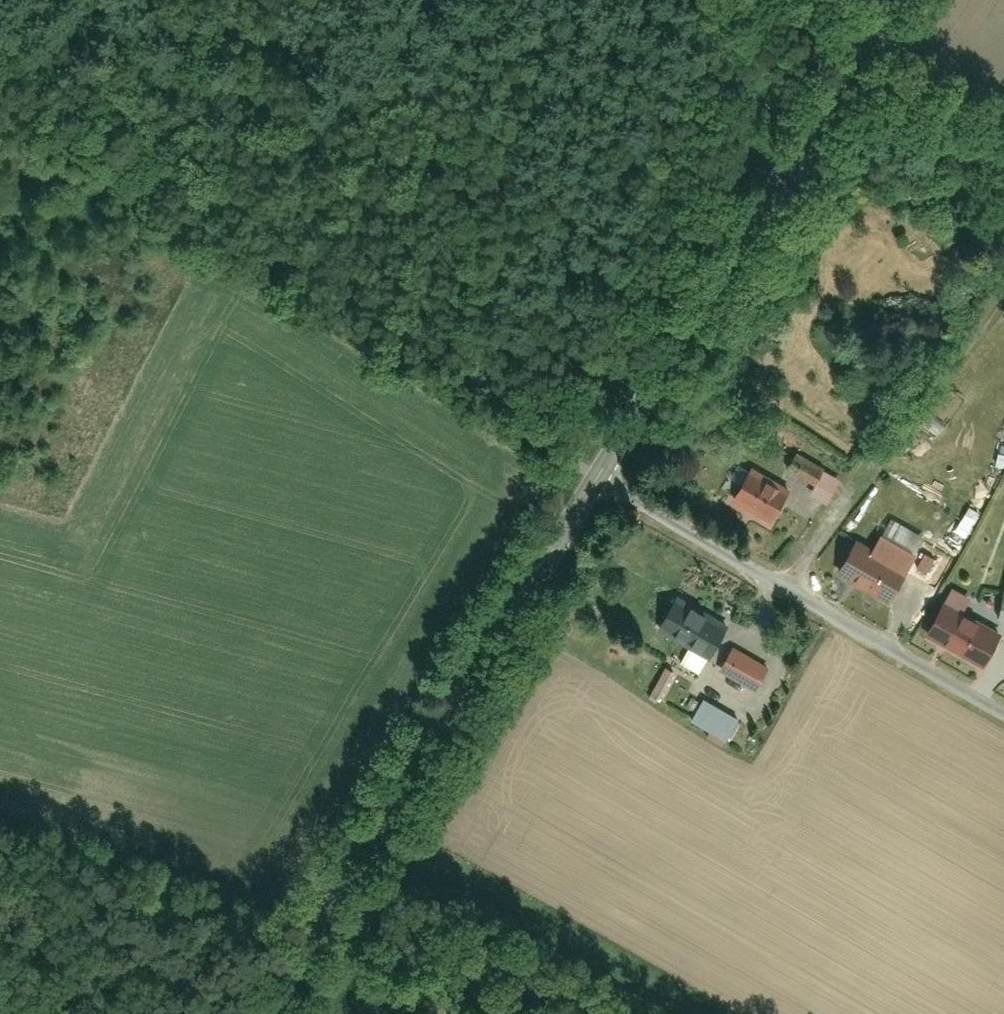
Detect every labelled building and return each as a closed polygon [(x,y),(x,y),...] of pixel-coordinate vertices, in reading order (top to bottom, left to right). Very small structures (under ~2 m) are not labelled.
[(806,460),(793,481),(826,501),(839,479),(806,460)] [(760,470),(741,501),(778,524),(797,494),(760,470)] [(947,553),(894,528),(882,552),(935,578),(947,553)] [(863,545),(847,576),(892,600),(908,569),(863,545)] [(691,594),(668,632),(716,661),(739,622),(691,594)] [(933,640),(989,670),(1003,642),(1003,635),(951,607),(933,640)] [(745,649),(729,675),(767,698),(783,672),(745,649)] [(670,669),(655,699),(670,707),(685,677),(670,669)] [(712,700),(700,722),(731,740),(744,718),(712,700)]
